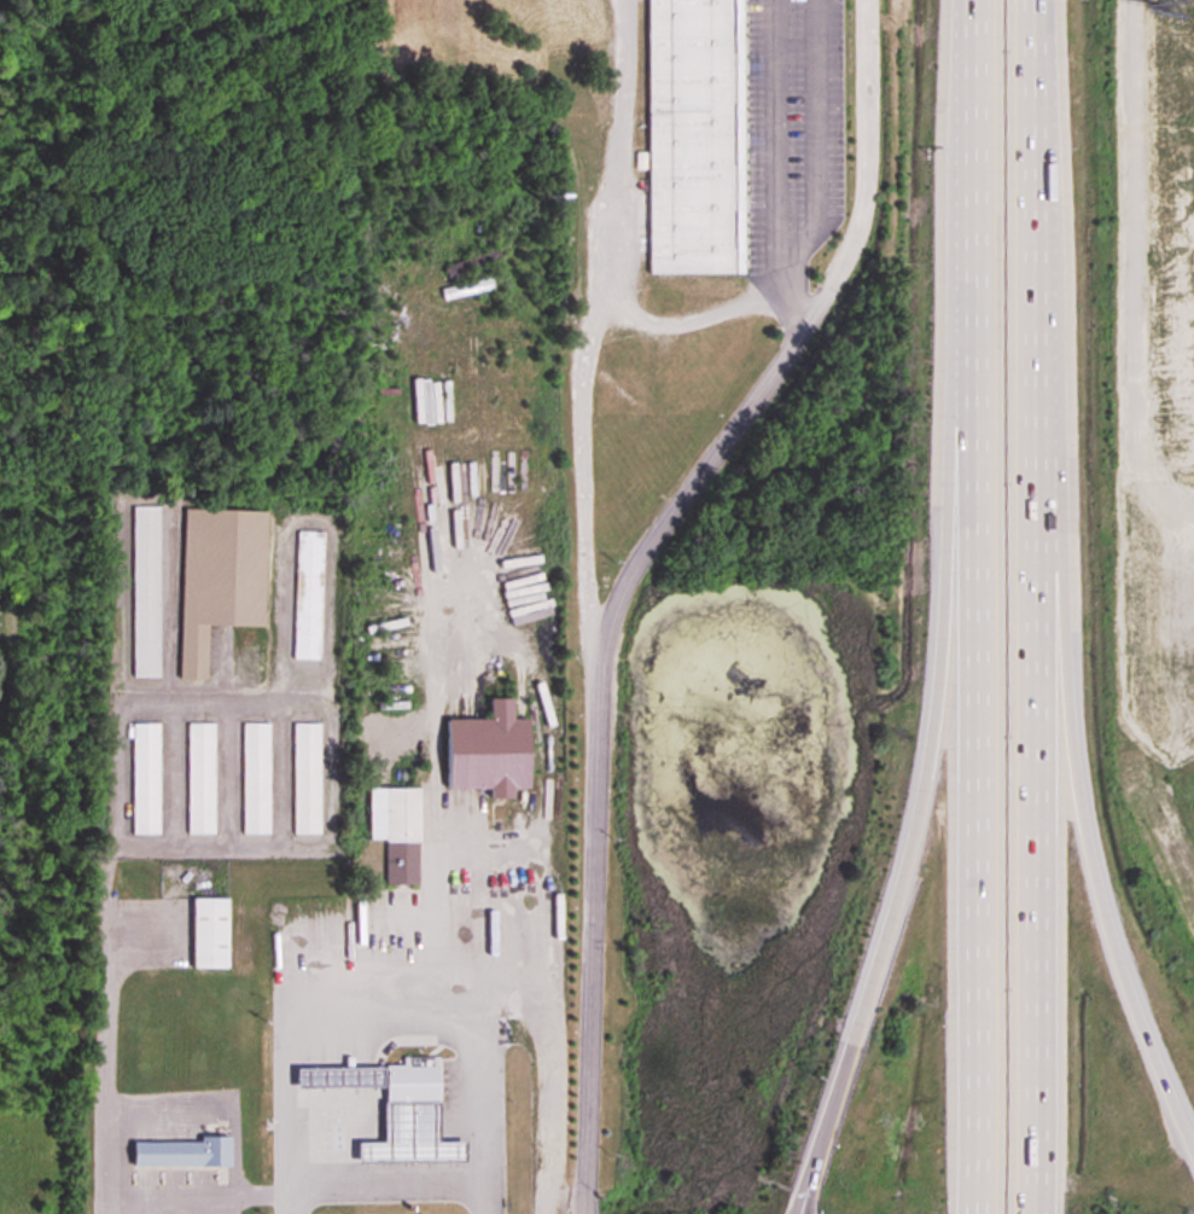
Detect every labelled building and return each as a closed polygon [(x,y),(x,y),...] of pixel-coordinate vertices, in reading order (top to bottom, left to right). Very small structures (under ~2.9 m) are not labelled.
[(742,274),(742,0),(647,0),(648,275),(742,274)] [(442,267),(446,278),(499,260),(495,248),(442,267)] [(462,284),(464,295),(515,286),(513,274),(462,284)] [(132,678),(158,678),(158,508),(132,508),(132,678)] [(179,680),(205,681),(207,625),(263,627),(266,513),(183,510),(179,680)] [(322,533),(296,532),(293,660),(320,660),(322,533)] [(526,790),(526,721),(511,721),(511,701),(489,700),(489,721),(446,721),(446,791),(489,791),(489,801),(511,801),(511,790),(526,790)] [(132,724),(132,835),(159,835),(159,724),(132,724)] [(213,724),(187,724),(187,835),(213,835),(213,724)] [(242,835),(268,835),(268,724),(242,724),(242,835)] [(319,724),(292,724),(292,835),(319,835),(319,724)] [(417,790),(368,790),(368,841),(385,841),(385,887),(417,887),(417,790)] [(226,970),(226,900),(192,900),(192,970),(226,970)] [(437,1103),(436,1056),(402,1057),(402,1064),(384,1065),(384,1103),(437,1103)] [(382,1087),(382,1067),(295,1068),(295,1088),(382,1087)] [(384,1103),(385,1142),(355,1143),(356,1164),(466,1163),(466,1142),(437,1143),(437,1103),(384,1103)] [(229,1142),(132,1142),(132,1169),(229,1169),(229,1142)]
